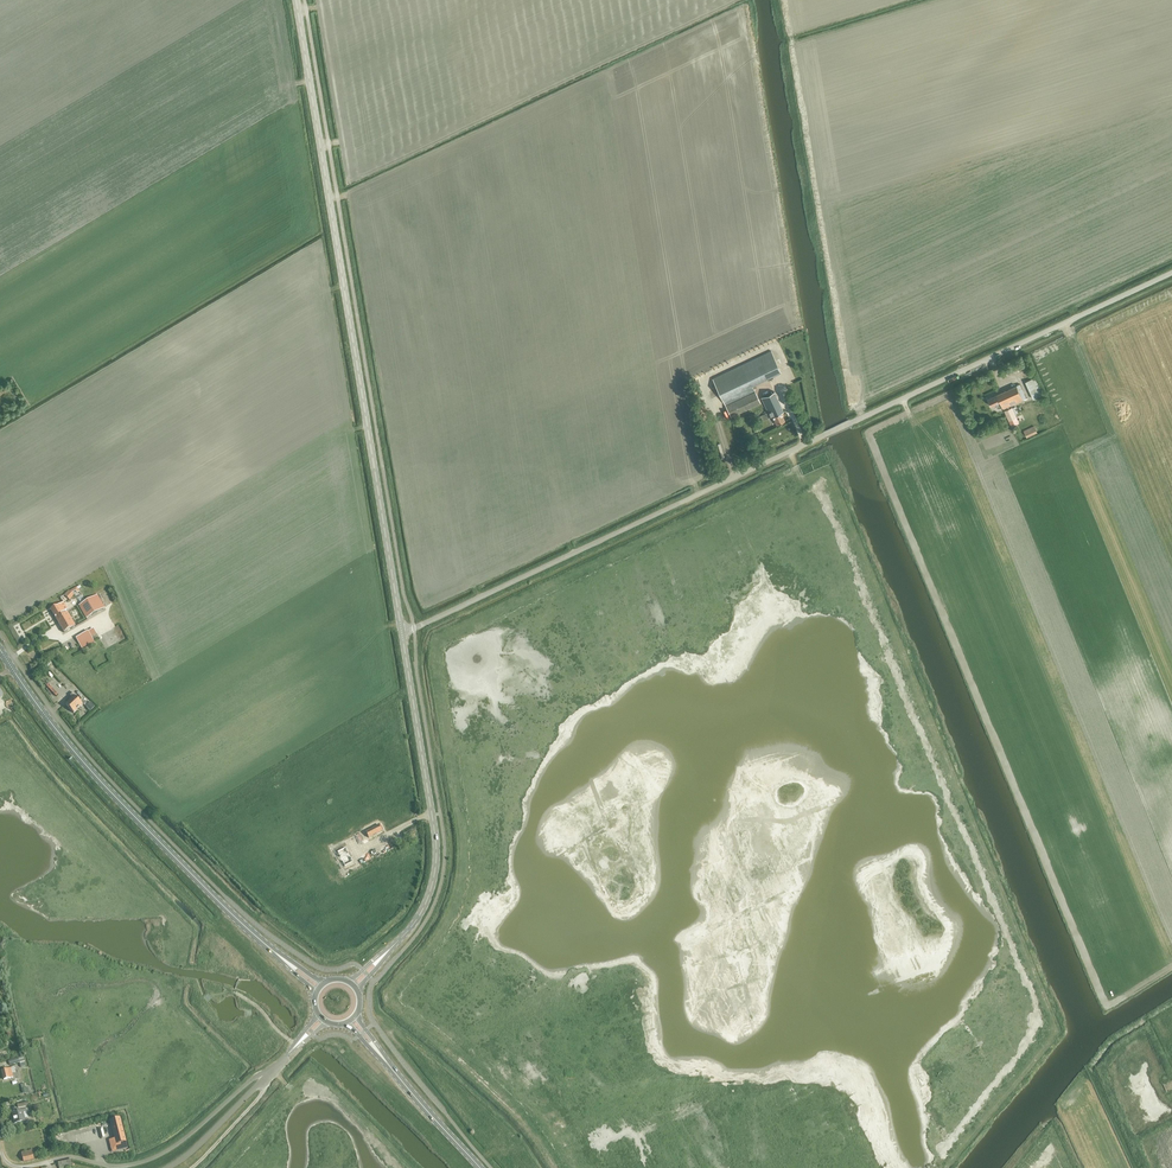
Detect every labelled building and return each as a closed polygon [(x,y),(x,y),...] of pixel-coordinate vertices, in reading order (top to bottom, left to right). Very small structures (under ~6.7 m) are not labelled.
[(713,378),(731,416),(760,402),(752,385),(781,371),(771,351),(713,378)] [(1025,382),(1033,399),(1043,394),(1035,377),(1025,382)] [(999,402),(1003,409),(1022,399),(1018,391),(1022,389),(1019,384),(987,399),(990,406),(999,402)] [(770,416),(772,415),(780,412),(783,410),(774,391),(761,397),(770,416)] [(1003,411),(1008,421),(1015,417),(1011,407),(1003,411)] [(776,424),(785,420),(780,412),(772,415),(776,424)] [(756,417),(759,422),(768,417),(766,413),(756,417)] [(1004,426),(1007,433),(1014,429),(1011,423),(1004,426)] [(1023,431),(1027,437),(1036,432),(1033,426),(1023,431)] [(65,596),(69,600),(74,595),(69,591),(65,596)] [(79,605),(86,618),(105,608),(97,595),(79,605)] [(63,613),(67,610),(63,603),(59,606),(58,605),(51,609),(64,632),(75,626),(67,612),(64,614),(63,613)] [(76,638),(83,650),(95,643),(88,631),(76,638)] [(124,636),(120,638),(117,632),(115,633),(119,642),(125,638),(124,636)] [(81,699),(79,701),(76,697),(77,696),(74,693),(70,696),(73,699),(66,705),(74,714),(85,703),(81,699)] [(86,706),(90,711),(95,707),(90,702),(86,706)] [(350,828),(352,833),(363,828),(360,822),(355,824),(355,825),(350,828)] [(363,838),(364,841),(382,832),(379,825),(365,832),(366,833),(359,836),(361,839),(363,838)] [(345,852),(348,860),(357,857),(354,849),(345,852)] [(209,996),(213,993),(209,988),(205,991),(209,996)] [(21,1067),(26,1066),(24,1061),(23,1056),(8,1060),(9,1065),(19,1062),(21,1067)] [(13,1074),(16,1073),(15,1068),(11,1069),(11,1068),(2,1071),(4,1081),(14,1078),(13,1074)] [(28,1087),(25,1087),(24,1083),(20,1084),(22,1093),(29,1091),(28,1087)] [(16,1099),(18,1108),(28,1105),(27,1097),(16,1099)] [(13,1113),(15,1124),(28,1120),(26,1110),(13,1113)] [(120,1118),(110,1120),(115,1138),(109,1140),(112,1152),(128,1148),(120,1118)] [(77,1127),(78,1137),(102,1134),(100,1124),(77,1127)] [(21,1152),(24,1161),(34,1159),(32,1149),(21,1152)]
